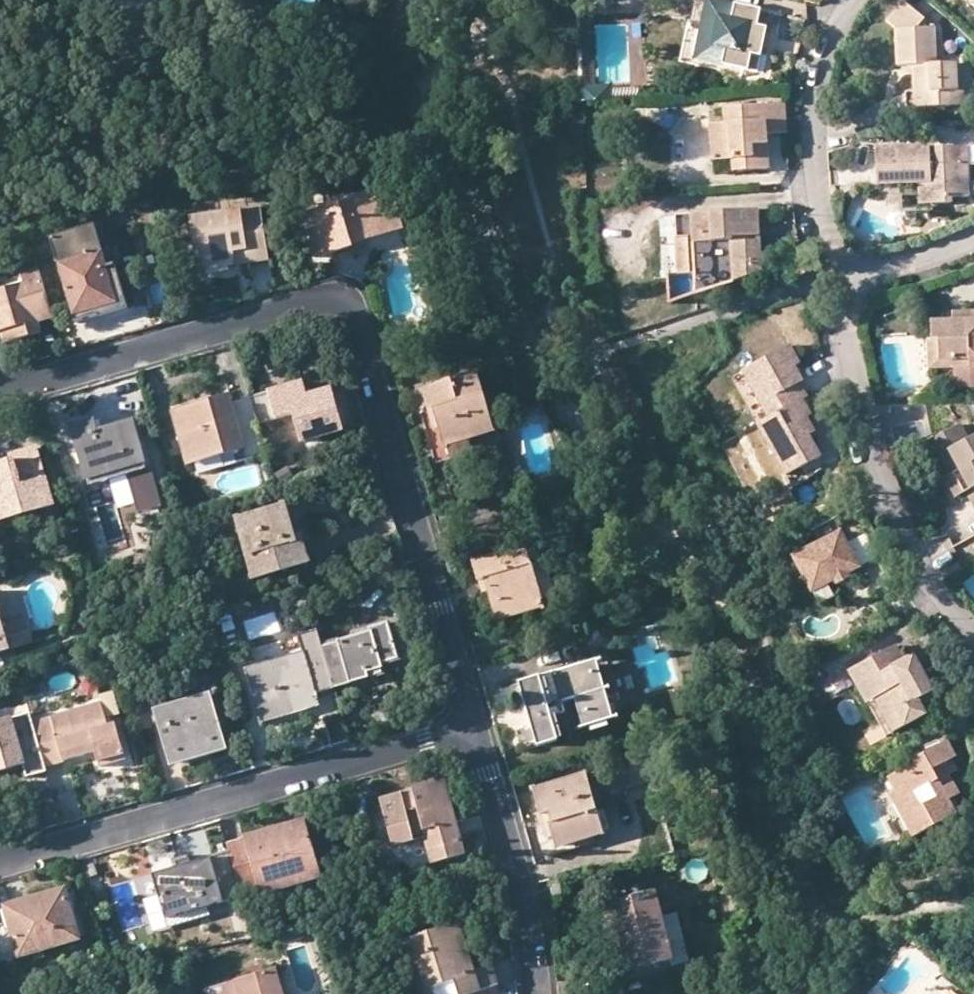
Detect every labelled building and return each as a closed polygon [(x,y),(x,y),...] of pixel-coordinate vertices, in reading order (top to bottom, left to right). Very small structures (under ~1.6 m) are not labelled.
[(724,63),(695,57),(709,0),(697,0),(683,60),(723,69),(724,63)] [(759,25),(762,9),(722,0),(709,0),(695,57),(724,63),(759,71),(763,55),(753,53),(759,25)] [(908,111),(960,109),(959,93),(958,66),(938,67),(936,31),(928,31),(928,23),(907,4),(889,25),(898,32),(900,69),(915,69),(916,95),(908,95),(908,111)] [(770,27),(759,25),(753,53),(763,55),(770,27)] [(734,159),(734,171),(770,168),(768,133),(787,133),(785,104),(726,108),(728,123),(713,124),(716,161),(734,159)] [(929,184),(930,206),(954,205),(954,200),(969,200),(967,148),(878,152),(879,186),(921,185),(929,184)] [(717,172),(734,171),(734,159),(716,161),(717,172)] [(922,207),(930,206),(929,184),(921,185),(922,207)] [(385,239),(378,215),(372,197),(339,207),(340,210),(304,221),(316,263),(351,253),(350,249),(362,246),(385,239)] [(261,206),(190,217),(198,269),(269,258),(261,206)] [(759,209),(678,215),(682,274),(698,273),(699,286),(699,290),(763,270),(759,209)] [(396,210),(378,215),(385,239),(403,234),(396,210)] [(50,243),(58,269),(103,256),(95,230),(50,243)] [(365,259),(362,246),(350,249),(351,253),(354,263),(365,259)] [(118,309),(107,271),(103,256),(58,269),(75,329),(99,322),(97,315),(118,309)] [(129,264),(120,267),(123,278),(133,275),(129,264)] [(116,268),(107,271),(118,309),(97,315),(99,322),(100,324),(130,315),(116,268)] [(22,277),(25,287),(0,294),(0,335),(3,334),(6,347),(43,336),(39,325),(54,321),(40,272),(22,277)] [(973,369),(973,313),(969,313),(969,322),(955,323),(933,323),(934,341),(930,342),(931,362),(971,360),(972,369),(973,369)] [(955,314),(955,323),(969,322),(969,313),(955,314)] [(745,371),(771,418),(804,400),(808,397),(801,384),(804,382),(796,367),(801,364),(791,346),(745,371)] [(771,418),(745,371),(732,378),(758,425),(771,418)] [(478,373),(423,389),(435,430),(441,429),(445,445),(495,431),(478,373)] [(303,383),(252,398),(259,423),(291,414),(300,442),(342,430),(331,391),(307,397),(303,383)] [(214,400),(171,412),(186,464),(244,447),(247,458),(267,453),(259,423),(252,398),(216,407),(214,400)] [(812,415),(804,400),(758,425),(787,477),(822,458),(810,436),(816,433),(807,418),(812,415)] [(94,419),(71,425),(86,483),(145,467),(133,420),(97,430),(94,419)] [(972,443),(964,428),(928,448),(936,462),(941,460),(952,453),(963,473),(951,479),(947,482),(958,501),(970,495),(973,503),(973,442),(972,443)] [(55,504),(38,445),(7,453),(10,460),(0,463),(0,520),(55,504)] [(941,460),(951,479),(963,473),(952,453),(941,460)] [(824,471),(822,458),(787,477),(793,488),(824,471)] [(297,509),(286,512),(291,529),(302,526),(297,509)] [(291,529),(286,512),(236,527),(253,586),(311,569),(303,543),(296,545),(291,529)] [(820,541),(841,530),(834,517),(813,528),(820,541)] [(837,594),(839,588),(836,578),(860,565),(841,530),(820,541),(793,556),(820,605),(837,594)] [(961,558),(973,553),(973,537),(956,544),(961,558)] [(853,541),(861,567),(872,563),(864,538),(853,541)] [(530,554),(476,569),(481,587),(488,585),(500,626),(560,610),(548,568),(534,571),(530,554)] [(965,568),(960,560),(943,571),(949,579),(965,568)] [(10,647),(3,623),(0,611),(0,650),(10,647)] [(31,641),(24,617),(3,623),(10,647),(31,641)] [(353,640),(325,648),(335,686),(383,672),(381,665),(399,660),(389,623),(352,633),(353,640)] [(303,653),(246,669),(259,718),(320,701),(325,722),(343,717),(335,686),(325,648),(319,627),(297,633),(303,653)] [(888,722),(896,736),(928,719),(937,697),(916,659),(906,665),(898,650),(852,675),(880,726),(888,722)] [(597,662),(565,671),(573,700),(575,699),(584,726),(614,718),(597,662)] [(573,700),(565,671),(520,684),(537,745),(557,739),(551,717),(567,713),(564,702),(573,700)] [(173,775),(182,772),(168,724),(217,709),(214,700),(156,717),(173,775)] [(33,723),(46,767),(96,753),(100,767),(127,760),(117,725),(109,727),(102,704),(33,723)] [(168,724),(182,772),(231,758),(217,709),(168,724)] [(25,765),(29,777),(47,771),(46,767),(33,723),(31,714),(0,722),(0,772),(25,765)] [(888,741),(896,736),(888,722),(880,726),(888,741)] [(924,812),(904,822),(915,842),(959,819),(952,805),(963,799),(952,780),(961,776),(955,764),(960,761),(951,746),(911,767),(912,772),(890,783),(897,795),(913,801),(917,797),(924,812)] [(549,826),(553,840),(556,850),(605,835),(587,776),(533,793),(541,818),(549,815),(552,825),(549,826)] [(446,781),(380,799),(393,846),(425,838),(432,864),(466,854),(446,781)] [(892,798),(904,822),(924,812),(917,797),(913,801),(897,795),(892,798)] [(548,842),(553,840),(549,826),(552,825),(549,815),(541,818),(548,842)] [(305,823),(227,845),(230,855),(243,898),(259,894),(260,898),(321,881),(305,823)] [(178,869),(154,876),(167,920),(243,898),(230,855),(192,865),(178,869)] [(177,863),(178,869),(192,865),(190,859),(177,863)] [(567,891),(564,881),(552,883),(553,894),(567,891)] [(630,972),(674,958),(663,917),(656,891),(611,903),(630,972)] [(72,892),(65,895),(80,944),(87,942),(72,892)] [(80,944),(65,895),(4,913),(9,928),(19,962),(80,944)] [(679,913),(663,917),(674,958),(676,967),(691,962),(679,913)] [(405,939),(414,969),(406,971),(413,993),(436,993),(435,988),(453,981),(458,993),(473,993),(497,986),(492,965),(474,970),(459,922),(405,939)] [(19,962),(9,928),(0,931),(0,968),(19,962)] [(235,981),(239,993),(285,993),(278,969),(235,981)] [(235,981),(203,990),(204,993),(239,993),(235,981)]
